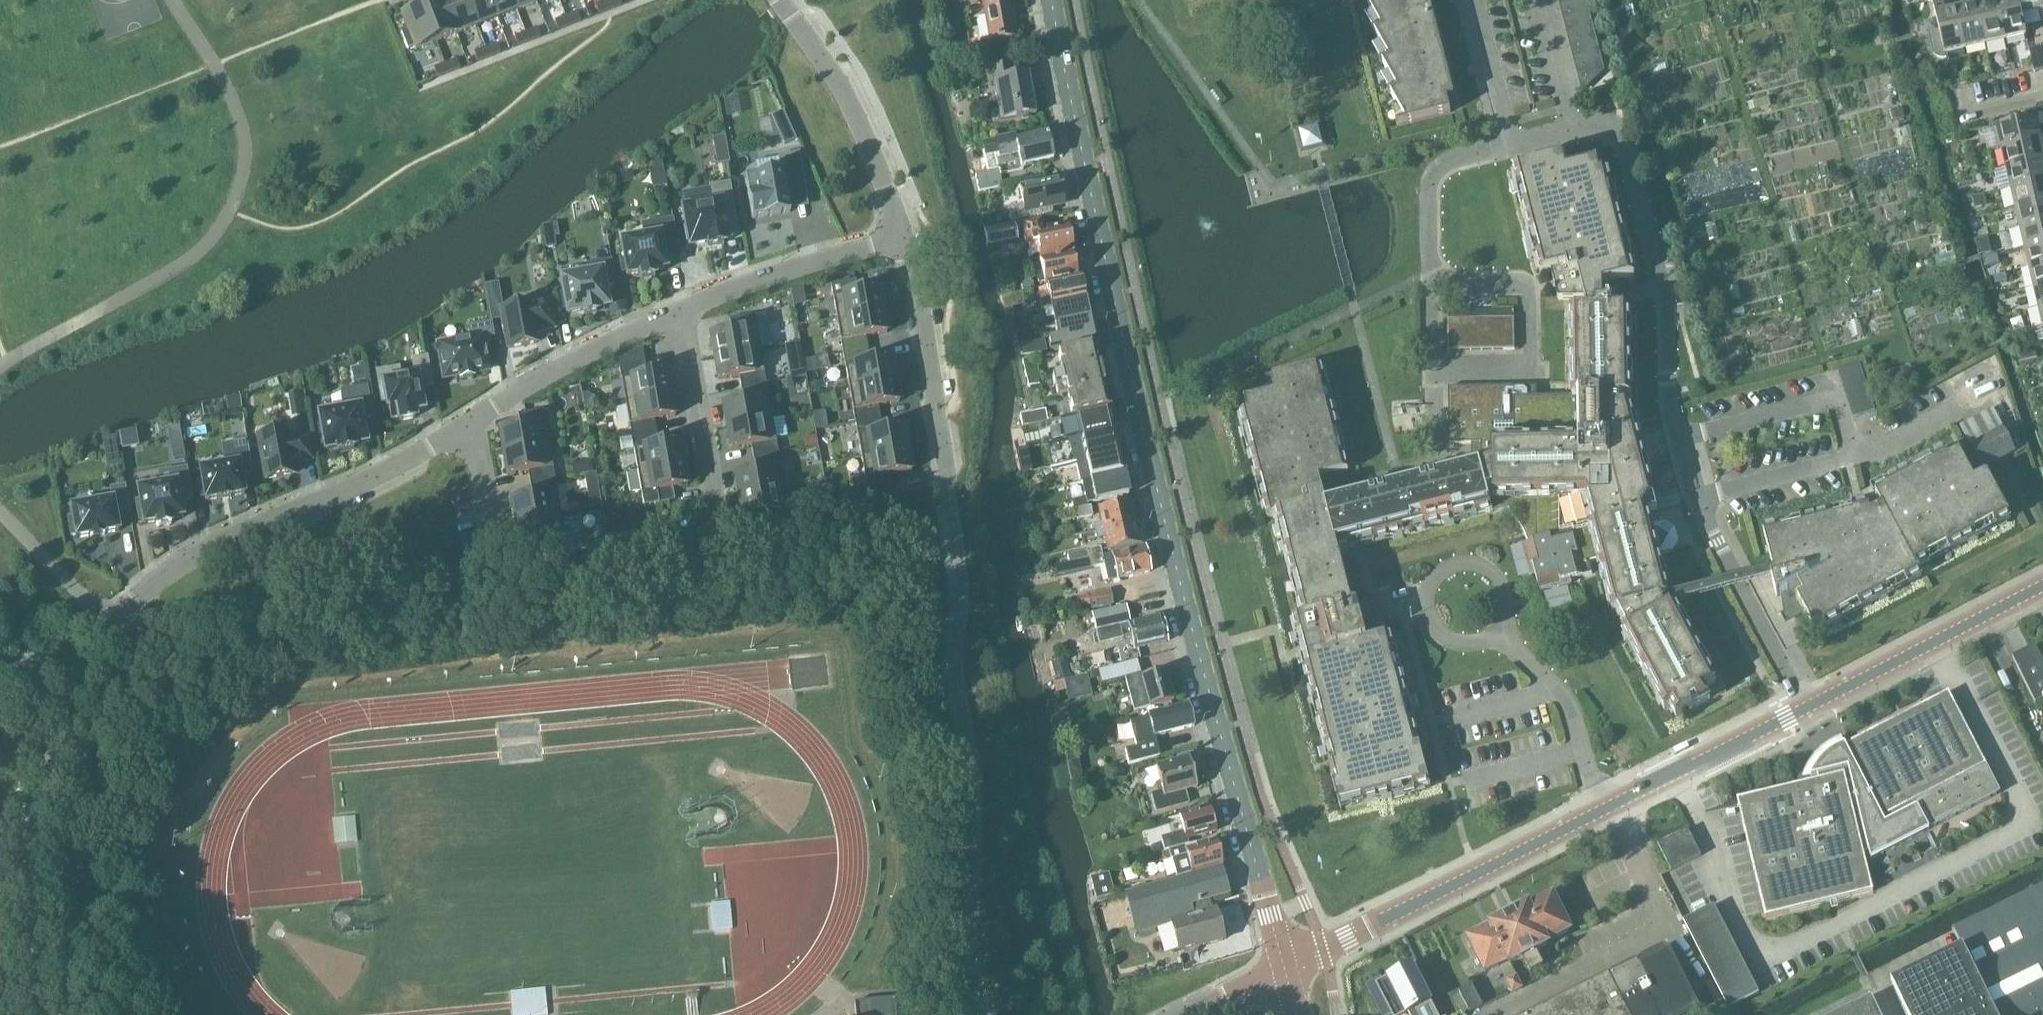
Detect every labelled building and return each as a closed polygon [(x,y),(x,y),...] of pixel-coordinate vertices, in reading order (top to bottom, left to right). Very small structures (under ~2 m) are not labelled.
[(424,8),(437,42),(457,34),(444,0),(443,0),(424,8)] [(457,34),(477,26),(467,0),(444,0),(457,34)] [(477,26),(497,19),(490,0),(467,0),(477,26)] [(513,0),(490,0),(497,19),(518,11),(513,0)] [(518,11),(538,3),(537,0),(513,0),(518,11)] [(607,0),(596,5),(599,14),(611,10),(607,0)] [(620,0),(608,0),(607,0),(611,10),(622,5),(620,0)] [(990,41),(1017,37),(1014,12),(1015,12),(1013,0),(983,0),(990,41)] [(1455,99),(1430,0),(1365,0),(1398,127),(1452,113),(1449,101),(1455,99)] [(1566,5),(1561,10),(1570,19),(1588,2),(1587,0),(1572,0),(1566,5)] [(1941,33),(1931,35),(1935,53),(1937,56),(1940,58),(1944,59),(1948,58),(1947,55),(1967,50),(1958,10),(1947,13),(1944,0),(1933,0),(1941,33)] [(1958,10),(1967,50),(1987,45),(1978,6),(1967,9),(1965,0),(1955,0),(1958,10)] [(1986,0),(1976,0),(1978,6),(1987,45),(2007,41),(1998,2),(1987,4),(1986,0)] [(1998,2),(2007,41),(2027,36),(2022,15),(2021,15),(2018,0),(1997,0),(1998,2)] [(2042,11),(2039,0),(2018,0),(2021,15),(2022,15),(2042,11)] [(562,18),(583,9),(580,1),(558,9),(562,18)] [(1588,2),(1570,19),(1565,24),(1574,33),(1591,16),(1588,2)] [(416,50),(437,42),(424,8),(402,16),(408,31),(402,33),(408,50),(415,47),(416,50)] [(570,26),(581,21),(577,12),(566,16),(570,26)] [(566,16),(555,21),(559,30),(570,26),(566,16)] [(1591,16),(1574,33),(1568,38),(1577,47),(1595,30),(1591,16)] [(526,32),(530,41),(541,37),(537,28),(526,32)] [(1577,47),(1572,52),(1581,61),(1599,44),(1595,30),(1577,47)] [(518,46),(530,41),(526,32),(515,36),(518,46)] [(489,57),(501,53),(497,44),(486,48),(489,57)] [(1581,61),(1576,66),(1584,75),(1602,57),(1599,44),(1581,61)] [(2042,71),(2042,54),(2041,46),(2029,49),(2035,73),(2042,71)] [(486,48),(475,52),(478,61),(489,57),(486,48)] [(1602,57),(1584,75),(1579,80),(1588,89),(1606,71),(1602,57)] [(460,68),(457,59),(446,64),(449,73),(460,68)] [(1020,74),(1018,62),(986,68),(988,81),(993,80),(1001,121),(1037,114),(1029,73),(1020,74)] [(446,64),(434,68),(438,77),(449,73),(446,64)] [(956,93),(953,96),(954,101),(959,102),(962,99),(961,94),(956,93)] [(1903,130),(1916,128),(1913,113),(1901,115),(1903,130)] [(2042,129),(2042,118),(1997,128),(2002,151),(2042,141),(2040,130),(2042,129)] [(1298,132),(1303,152),(1323,147),(1318,127),(1298,132)] [(792,131),(782,135),(786,145),(796,140),(792,131)] [(1049,135),(1018,142),(1017,135),(997,139),(1001,156),(1019,152),(1022,166),(1054,158),(1049,135)] [(725,136),(713,138),(715,149),(727,146),(725,136)] [(2002,151),(2007,170),(2042,162),(2042,141),(2002,151)] [(754,176),(746,177),(748,185),(747,186),(748,193),(753,219),(762,217),(762,218),(790,213),(788,200),(808,196),(800,152),(779,156),(781,169),(754,175),(754,176)] [(1553,161),(1515,171),(1519,187),(1524,186),(1527,196),(1530,206),(1524,208),(1528,223),(1532,238),(1537,237),(1540,247),(1543,257),(1538,259),(1542,275),(1552,273),(1560,300),(1586,294),(1589,310),(1595,310),(1597,310),(1597,298),(1618,298),(1618,283),(1626,281),(1636,278),(1632,262),(1626,263),(1623,252),(1621,242),(1626,241),(1622,225),(1618,211),(1613,212),(1610,201),(1608,191),(1613,190),(1609,174),(1601,176),(1598,164),(1568,172),(1567,167),(1566,167),(1565,161),(1562,159),(1559,160),(1558,160),(1553,161)] [(1867,172),(1886,234),(1904,228),(1909,246),(1936,238),(1931,222),(1941,219),(1935,197),(1904,206),(1899,189),(1913,184),(1905,161),(1867,172)] [(2007,170),(2012,191),(2042,184),(2042,162),(2007,170)] [(1370,176),(1401,168),(1400,167),(1329,186),(1329,187),(1365,177),(1370,176)] [(976,173),(980,190),(1003,185),(999,168),(976,173)] [(1253,206),(1319,189),(1319,188),(1253,205),(1245,174),(1257,171),(1257,170),(1240,175),(1244,174),(1252,205),(1247,207),(1248,207),(1253,206)] [(1059,181),(1020,190),(1024,205),(1008,209),(1011,221),(1011,223),(1053,213),(1051,202),(1063,199),(1059,181)] [(687,227),(685,228),(685,227),(683,227),(686,243),(687,243),(687,242),(690,241),(691,245),(709,242),(710,246),(725,243),(724,239),(728,238),(727,233),(738,230),(730,183),(710,187),(713,204),(684,210),(687,227)] [(1856,215),(1852,184),(1839,186),(1840,196),(1795,202),(1798,228),(1803,228),(1802,221),(1812,219),(1811,214),(1825,212),(1826,219),(1856,215)] [(2012,191),(2016,210),(2042,204),(2042,184),(2012,191)] [(1985,196),(1974,198),(1976,209),(1987,206),(1985,196)] [(2021,230),(2042,225),(2042,204),(2016,210),(2021,230)] [(1008,209),(996,212),(998,224),(1011,221),(1008,209)] [(1027,246),(1038,244),(1041,256),(1074,250),(1073,246),(1076,243),(1074,236),(1071,235),(1069,226),(1047,230),(1044,219),(1022,223),(1027,246)] [(1015,223),(986,230),(989,245),(1018,239),(1015,223)] [(552,225),(543,226),(546,249),(556,247),(555,238),(552,225)] [(2021,230),(2025,249),(2042,245),(2042,225),(2021,230)] [(661,234),(621,241),(624,256),(620,257),(622,273),(626,272),(627,276),(640,274),(641,277),(641,279),(643,279),(643,278),(653,277),(655,276),(655,274),(654,271),(667,269),(666,261),(680,258),(675,232),(661,235),(661,234)] [(2025,249),(2030,269),(2042,266),(2042,245),(2025,249)] [(604,249),(597,250),(599,262),(607,261),(604,249)] [(1077,257),(1074,256),(1074,252),(1040,259),(1046,283),(1079,277),(1076,266),(1079,264),(1077,257)] [(565,293),(561,294),(564,309),(568,309),(568,313),(584,310),(585,314),(597,312),(596,308),(608,306),(604,287),(616,285),(612,260),(607,261),(599,262),(588,264),(590,274),(562,279),(565,293)] [(2035,290),(2042,288),(2042,266),(2030,269),(2035,290)] [(2028,277),(2003,282),(2006,298),(2031,294),(2028,277)] [(810,278),(796,278),(797,306),(811,305),(810,278)] [(837,319),(883,310),(879,288),(858,292),(856,279),(831,284),(837,319)] [(1041,300),(1042,308),(1052,306),(1085,299),(1083,291),(1086,289),(1084,282),(1081,282),(1081,280),(1048,286),(1050,298),(1041,300)] [(1024,282),(1022,286),(1023,290),(1034,288),(1033,283),(1030,281),(1024,282)] [(797,324),(790,287),(759,293),(765,329),(797,324)] [(2035,290),(2039,309),(2042,309),(2042,288),(2035,290)] [(1019,292),(1001,297),(1004,309),(1012,307),(1022,304),(1019,292)] [(1516,387),(1449,388),(1450,444),(1482,444),(1482,465),(1481,466),(1483,475),(1489,494),(1494,493),(1495,500),(1507,500),(1509,506),(1510,508),(1511,511),(1513,514),(1515,518),(1518,522),(1521,526),(1523,529),(1525,533),(1527,538),(1529,543),(1524,544),(1531,575),(1537,573),(1540,587),(1541,592),(1571,584),(1570,580),(1582,577),(1593,574),(1590,562),(1600,560),(1603,569),(1608,591),(1614,613),(1619,611),(1629,629),(1624,631),(1635,652),(1645,671),(1655,690),(1665,710),(1672,706),(1677,717),(1711,699),(1706,688),(1717,682),(1706,663),(1696,644),(1686,625),(1676,605),(1675,604),(1666,609),(1662,601),(1670,598),(1670,597),(1665,577),(1659,555),(1673,551),(1679,541),(1676,528),(1665,522),(1651,526),(1648,511),(1645,501),(1652,499),(1650,490),(1644,469),(1640,453),(1639,448),(1634,430),(1633,427),(1628,406),(1622,408),(1622,398),(1632,398),(1632,396),(1632,374),(1631,352),(1631,331),(1631,310),(1619,310),(1618,304),(1618,298),(1597,298),(1597,310),(1595,310),(1589,310),(1572,310),(1573,332),(1573,353),(1574,374),(1574,397),(1551,397),(1517,398),(1516,387)] [(1089,302),(1086,301),(1085,299),(1052,306),(1055,317),(1045,320),(1046,328),(1056,326),(1089,319),(1088,311),(1090,309),(1089,302)] [(537,343),(534,329),(540,328),(540,330),(555,328),(550,301),(530,305),(530,304),(502,308),(504,318),(501,319),(504,336),(507,335),(510,348),(537,343)] [(883,310),(837,319),(844,353),(869,349),(866,336),(887,333),(883,310)] [(1448,312),(1448,327),(1515,326),(1515,311),(1448,312)] [(754,314),(729,319),(732,331),(711,335),(715,357),(761,349),(754,314)] [(1089,319),(1056,326),(1059,337),(1049,339),(1051,349),(1094,339),(1092,330),(1094,329),(1093,322),(1090,321),(1089,319)] [(1024,321),(1016,322),(1018,333),(1026,331),(1024,321)] [(489,369),(483,339),(487,338),(494,337),(492,323),(470,327),(472,336),(472,340),(440,346),(445,377),(460,375),(461,378),(461,379),(475,376),(474,376),(474,372),(489,369)] [(1515,326),(1448,327),(1449,351),(1516,350),(1515,326)] [(1045,340),(1034,342),(1037,352),(1047,350),(1045,340)] [(800,342),(785,345),(787,355),(802,352),(800,342)] [(1072,416),(1109,408),(1096,346),(1058,354),(1063,374),(1053,377),(1058,397),(1068,395),(1072,416)] [(715,357),(718,380),(740,376),(742,388),(767,384),(761,349),(715,357)] [(869,349),(844,353),(850,388),(896,380),(892,358),(871,361),(869,349)] [(2037,352),(2019,356),(2022,369),(2040,366),(2037,352)] [(808,373),(820,371),(818,358),(806,360),(808,373)] [(1023,362),(1024,368),(1035,365),(1034,359),(1023,362)] [(398,427),(414,425),(413,417),(422,416),(418,393),(431,391),(425,360),(412,363),(415,382),(383,387),(384,394),(381,395),(383,407),(387,406),(390,425),(398,424),(398,427)] [(645,362),(620,367),(626,402),(672,394),(668,371),(647,375),(645,362)] [(1838,371),(1854,418),(1876,411),(1860,364),(1838,371)] [(1026,374),(1037,372),(1035,365),(1024,368),(1026,374)] [(364,367),(352,370),(354,382),(366,380),(364,367)] [(1249,413),(1242,415),(1248,441),(1255,466),(1262,492),(1269,520),(1278,517),(1284,540),(1291,566),(1298,592),(1304,617),(1294,619),(1301,645),(1304,659),(1311,684),(1318,710),(1324,735),(1331,761),(1332,766),(1330,767),(1340,804),(1341,809),(1379,799),(1405,793),(1431,786),(1421,746),(1420,746),(1418,739),(1411,713),(1405,687),(1398,662),(1391,634),(1368,640),(1364,626),(1362,618),(1378,614),(1375,600),(1359,604),(1359,603),(1353,604),(1340,552),(1365,545),(1366,545),(1391,539),(1417,532),(1442,526),(1468,519),(1493,512),(1489,494),(1483,475),(1481,466),(1471,468),(1468,466),(1441,473),(1439,476),(1420,481),(1416,480),(1389,486),(1388,490),(1368,495),(1365,493),(1353,496),(1348,479),(1346,472),(1349,471),(1349,469),(1342,444),(1336,418),(1329,393),(1322,367),(1284,377),(1279,378),(1279,379),(1276,379),(1274,382),(1276,388),(1275,388),(1277,394),(1246,401),(1249,413)] [(1026,374),(1027,381),(1038,378),(1037,372),(1026,374)] [(1027,381),(1029,387),(1040,385),(1038,378),(1027,381)] [(896,380),(850,388),(856,423),(881,418),(879,406),(900,402),(896,380)] [(727,427),(773,419),(767,384),(742,388),(744,401),(723,404),(727,427)] [(368,386),(355,388),(358,408),(320,415),(322,425),(318,425),(322,445),(326,444),(326,449),(338,447),(339,451),(355,448),(354,444),(366,442),(362,420),(374,418),(368,386)] [(672,394),(626,402),(632,437),(657,432),(655,420),(676,416),(672,394)] [(239,396),(227,398),(230,412),(241,410),(239,396)] [(775,407),(780,433),(818,427),(813,400),(775,407)] [(1049,443),(1070,439),(1114,429),(1109,408),(1072,416),(1061,418),(1065,435),(1048,439),(1049,443)] [(1961,426),(1971,445),(2004,427),(1994,409),(1961,426)] [(549,445),(543,410),(518,414),(521,427),(499,430),(503,453),(549,445)] [(1039,411),(1041,421),(1048,420),(1046,410),(1039,411)] [(1033,413),(1035,423),(1041,421),(1039,411),(1033,413)] [(1026,414),(1028,424),(1035,423),(1033,413),(1026,414)] [(1019,416),(1022,426),(1028,424),(1026,414),(1019,416)] [(862,457),(908,449),(904,427),(883,431),(881,418),(856,423),(862,457)] [(754,458),(779,453),(773,419),(727,427),(731,449),(752,445),(754,458)] [(180,426),(168,428),(169,436),(181,433),(180,426)] [(2004,427),(1971,445),(1984,470),(2017,453),(2004,427)] [(119,432),(122,448),(139,445),(136,428),(119,432)] [(1119,451),(1114,429),(1070,439),(1075,461),(1119,451)] [(657,432),(632,437),(638,471),(684,463),(680,441),(659,444),(657,432)] [(117,436),(103,439),(106,455),(120,452),(117,436)] [(264,486),(292,481),(290,467),(296,466),(296,468),(310,465),(306,442),(287,445),(285,436),(257,440),(264,486)] [(816,436),(806,437),(808,447),(818,446),(816,436)] [(202,481),(198,482),(201,497),(205,497),(206,501),(219,499),(232,497),(232,496),(245,494),(242,474),(253,472),(247,441),(235,443),(238,463),(200,470),(202,481)] [(556,479),(549,445),(503,453),(507,475),(528,471),(531,484),(556,479)] [(912,471),(908,449),(862,457),(868,492),(893,488),(891,475),(912,471)] [(1081,483),(1082,482),(1124,472),(1119,451),(1075,461),(1052,466),(1054,471),(1077,466),(1081,483)] [(1765,532),(1775,571),(1779,579),(1773,581),(1778,597),(1782,595),(1785,617),(1807,614),(1813,626),(1824,620),(1827,627),(1842,619),(1840,615),(1859,605),(1861,609),(1889,595),(1886,590),(1896,585),(1906,580),(1908,584),(1923,577),(1919,568),(1931,562),(1929,557),(1948,547),(1951,551),(1978,537),(1976,532),(1995,522),(1997,527),(2012,519),(1991,479),(1990,479),(1989,476),(1986,475),(1975,481),(1960,453),(1950,458),(1946,452),(1931,459),(1934,464),(1915,474),(1912,470),(1885,484),(1887,489),(1877,495),(1883,507),(1871,513),(1869,505),(1853,509),(1854,514),(1833,519),(1832,514),(1802,522),(1803,527),(1782,533),(1781,527),(1765,532)] [(739,496),(785,488),(779,453),(754,458),(756,470),(735,474),(739,496)] [(684,463),(638,471),(644,506),(669,502),(667,489),(688,485),(684,463)] [(182,518),(184,518),(183,516),(181,502),(193,500),(187,468),(173,471),(175,482),(140,489),(140,488),(138,489),(138,491),(140,500),(136,501),(139,521),(143,520),(144,523),(143,523),(144,525),(146,524),(157,522),(157,527),(172,524),(171,520),(182,518)] [(1129,494),(1124,472),(1082,482),(1086,498),(1072,501),(1074,510),(1078,509),(1089,507),(1088,504),(1129,494)] [(562,514),(556,479),(531,484),(533,496),(512,500),(516,522),(562,514)] [(117,514),(130,511),(125,485),(111,488),(113,500),(71,507),(73,517),(69,518),(72,535),(76,535),(76,537),(76,539),(78,538),(91,536),(91,537),(93,537),(103,535),(105,535),(105,533),(118,531),(120,531),(120,529),(119,529),(117,514)] [(739,496),(743,518),(764,515),(766,527),(791,523),(789,510),(779,512),(776,490),(785,489),(785,488),(739,496)] [(1649,515),(1682,506),(1678,492),(1652,499),(1645,501),(1649,515)] [(1094,525),(1096,531),(1135,523),(1130,501),(1098,508),(1102,523),(1094,525)] [(840,506),(830,507),(832,518),(842,516),(840,506)] [(1089,507),(1078,509),(1080,519),(1093,516),(1091,506),(1089,507)] [(827,509),(820,511),(822,522),(829,521),(827,509)] [(516,522),(520,544),(541,541),(543,553),(568,549),(562,514),(516,522)] [(1033,520),(1022,522),(1024,530),(1035,528),(1033,520)] [(1140,544),(1135,523),(1096,531),(1097,538),(1105,536),(1109,551),(1140,544)] [(854,532),(844,533),(845,542),(855,541),(854,532)] [(623,539),(614,540),(615,547),(615,549),(624,548),(623,539)] [(606,541),(596,542),(598,552),(608,550),(607,548),(606,541)] [(1144,547),(1104,556),(1110,581),(1150,572),(1144,547)] [(1067,556),(1069,564),(1102,557),(1100,548),(1067,556)] [(1102,557),(1069,564),(1056,567),(1058,576),(1104,565),(1102,557)] [(1775,571),(1670,598),(1662,601),(1666,609),(1675,604),(1676,606),(1773,581),(1779,579),(1775,571)] [(1111,590),(1088,595),(1091,606),(1092,610),(1114,605),(1111,590)] [(1088,595),(1074,598),(1077,609),(1091,606),(1088,595)] [(1125,606),(1093,614),(1097,632),(1120,626),(1129,624),(1125,606)] [(1129,624),(1120,626),(1123,638),(1132,636),(1135,650),(1167,642),(1161,616),(1129,624)] [(1097,632),(1096,632),(1099,644),(1123,638),(1120,626),(1097,632)] [(1145,665),(1167,660),(1163,645),(1142,651),(1145,665)] [(2036,705),(2042,702),(2042,663),(2036,648),(2014,659),(2036,705)] [(1051,651),(1042,653),(1046,664),(1054,662),(1051,651)] [(1058,661),(1042,666),(1046,680),(1062,675),(1058,661)] [(1141,674),(1125,678),(1134,711),(1173,701),(1166,672),(1143,679),(1141,674)] [(1077,678),(1054,684),(1056,694),(1066,691),(1080,688),(1077,678)] [(2001,793),(1987,765),(1949,692),(1851,743),(1852,744),(1847,746),(1846,744),(1840,746),(1834,749),(1829,753),(1828,752),(1827,752),(1825,752),(1824,752),(1823,752),(1822,753),(1821,754),(1821,755),(1820,756),(1820,758),(1821,759),(1821,760),(1818,765),(1814,770),(1812,777),(1818,775),(1820,780),(1738,800),(1759,886),(1767,918),(1874,892),(1866,860),(1865,854),(1870,852),(1871,856),(1871,860),(1886,853),(1897,847),(2001,793)] [(1188,707),(1131,722),(1137,747),(1126,749),(1129,763),(1160,756),(1155,736),(1193,726),(1188,707)] [(1078,753),(1066,755),(1071,780),(1082,777),(1078,753)] [(1152,794),(1157,812),(1188,803),(1185,791),(1197,788),(1189,758),(1156,768),(1162,791),(1152,794)] [(339,829),(356,829),(356,806),(339,806),(339,829)] [(1161,838),(1164,850),(1173,848),(1173,849),(1189,845),(1187,839),(1216,831),(1209,808),(1180,816),(1184,832),(1173,835),(1161,838)] [(1658,845),(1672,872),(1702,857),(1688,830),(1658,845)] [(1172,860),(1177,877),(1223,865),(1222,863),(1224,859),(1222,852),(1218,850),(1216,842),(1185,850),(1184,847),(1169,851),(1172,860)] [(1169,851),(1161,853),(1163,857),(1168,861),(1172,860),(1169,851)] [(1171,924),(1190,918),(1187,907),(1210,900),(1229,894),(1221,867),(1125,895),(1136,934),(1171,924)] [(1109,872),(1091,877),(1098,898),(1115,893),(1109,872)] [(714,889),(716,920),(736,919),(734,888),(714,889)] [(2008,907),(2042,976),(2042,890),(2008,907)] [(1493,928),(1510,962),(1511,964),(1524,958),(1532,973),(1544,967),(1538,955),(1536,955),(1535,953),(1549,945),(1548,942),(1571,931),(1554,897),(1530,909),(1529,907),(1492,926),(1493,928)] [(1187,907),(1190,918),(1171,924),(1179,951),(1195,946),(1196,948),(1224,940),(1215,911),(1213,911),(1210,900),(1187,907)] [(1714,906),(1683,922),(1728,1010),(1759,995),(1714,906)] [(2008,907),(1955,933),(1954,933),(1962,949),(1982,989),(1995,1014),(2042,1014),(2042,976),(2008,907)] [(1510,962),(1493,928),(1470,940),(1486,973),(1510,962)] [(1907,1014),(1995,1014),(1982,989),(1962,949),(1891,984),(1907,1014)] [(1639,961),(1533,1014),(1690,1014),(1700,1010),(1681,972),(1652,986),(1639,961)] [(1413,965),(1371,987),(1382,1009),(1388,1006),(1392,1014),(1407,1014),(1415,1011),(1417,1014),(1439,1014),(1413,965)] [(1517,976),(1508,981),(1513,992),(1522,987),(1517,976)] [(1483,1007),(1473,985),(1459,992),(1470,1014),(1483,1007)] [(1872,997),(1835,1014),(1881,1014),(1872,997)] [(895,999),(854,1002),(855,1014),(896,1014),(895,999)]
